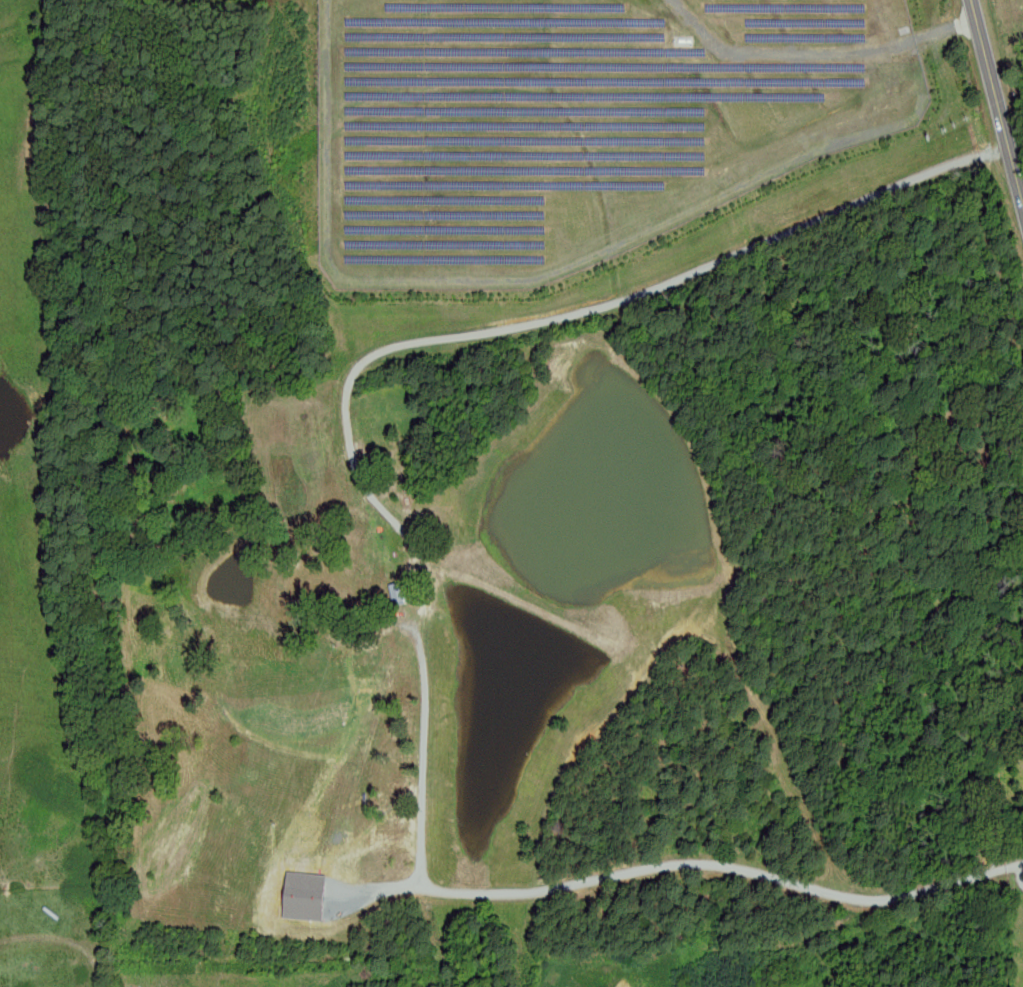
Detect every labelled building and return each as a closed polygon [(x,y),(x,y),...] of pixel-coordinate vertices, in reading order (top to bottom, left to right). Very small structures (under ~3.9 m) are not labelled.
[(390,583),(395,605),(406,602),(406,601),(414,599),(410,581),(402,583),(402,581),(390,583)]
